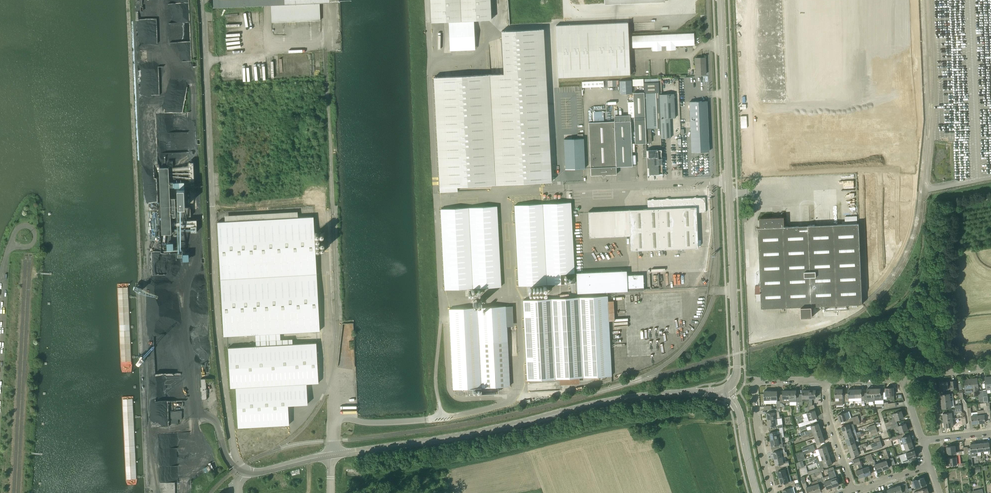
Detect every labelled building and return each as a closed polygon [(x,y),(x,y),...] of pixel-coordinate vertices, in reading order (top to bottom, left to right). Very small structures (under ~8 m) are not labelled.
[(431,22),(491,20),(490,0),(430,0),(431,22)] [(558,77),(630,74),(628,33),(628,22),(556,25),(558,77)] [(552,177),(544,29),(501,31),(504,74),(434,77),(440,192),(458,191),(457,186),(552,181),(552,177)] [(632,36),(632,46),(652,46),(652,50),(662,49),(662,46),(666,46),(666,49),(676,49),(676,45),(694,44),(694,33),(632,36)] [(705,57),(702,58),(695,58),(696,76),(706,76),(705,57)] [(644,83),(644,92),(646,143),(651,143),(651,129),(660,128),(659,94),(659,82),(644,83)] [(646,143),(644,92),(633,93),(634,118),(635,143),(642,143),(643,157),(647,157),(647,150),(646,143)] [(674,94),(659,94),(660,128),(661,138),(671,138),(670,118),(675,118),(674,94)] [(708,121),(707,101),(689,102),(690,122),(708,121)] [(604,121),(604,111),(593,111),(593,122),(604,121)] [(588,122),(591,175),(602,175),(616,174),(616,167),(632,166),(630,116),(614,116),(614,121),(588,122)] [(690,122),(692,152),(696,152),(696,158),(704,158),(704,159),(709,159),(709,151),(708,121),(690,122)] [(564,139),(565,169),(585,168),(584,138),(583,138),(564,139)] [(658,158),(657,150),(647,150),(647,157),(648,174),(649,174),(649,175),(651,175),(651,174),(652,174),(652,175),(654,175),(654,174),(655,174),(655,175),(657,174),(657,169),(658,169),(658,164),(662,164),(662,158),(658,158)] [(168,234),(168,242),(171,242),(171,234),(171,217),(176,217),(175,198),(170,199),(169,167),(159,168),(162,234),(168,234)] [(191,216),(191,207),(185,207),(185,188),(180,188),(178,189),(179,217),(191,216)] [(648,200),(648,209),(588,212),(589,237),(630,235),(630,250),(698,247),(696,213),(706,212),(705,197),(648,200)] [(575,283),(571,202),(515,205),(519,286),(575,283)] [(497,206),(441,209),(445,289),(501,287),(497,206)] [(846,224),(858,223),(858,216),(846,216),(846,224)] [(224,336),(227,336),(320,331),(313,217),(217,222),(224,336)] [(784,217),(760,218),(760,228),(758,228),(762,308),(801,307),(802,317),(813,317),(812,306),(862,304),(859,223),(785,227),(784,217)] [(197,232),(197,219),(180,220),(181,226),(191,226),(191,232),(197,232)] [(643,274),(627,275),(627,270),(576,273),(577,293),(607,292),(644,290),(643,274)] [(527,380),(611,376),(607,296),(523,300),(527,380)] [(449,309),(453,389),(467,388),(468,394),(482,394),(482,388),(510,386),(505,306),(449,309)] [(318,383),(317,355),(316,343),(228,348),(231,388),(236,387),(238,427),(289,424),(288,405),(308,404),(306,383),(318,383)] [(982,390),(983,397),(983,403),(988,402),(987,390),(990,390),(990,378),(989,378),(989,377),(985,377),(986,390),(982,390)] [(973,391),(978,391),(978,388),(977,378),(973,379),(973,380),(971,380),(971,379),(964,380),(965,389),(973,388),(973,391)] [(951,381),(951,385),(948,385),(947,382),(939,382),(940,390),(956,388),(955,381),(951,381)] [(883,388),(884,392),(886,392),(886,396),(887,396),(887,398),(894,398),(894,395),(893,391),(893,387),(883,388)] [(874,396),(874,388),(867,389),(867,392),(865,393),(865,400),(868,400),(868,402),(874,401),(874,396)] [(874,388),(874,396),(877,396),(878,400),(881,400),(884,400),(884,392),(881,392),(880,388),(874,388)] [(855,401),(855,389),(848,389),(848,393),(845,393),(846,395),(846,401),(855,401)] [(865,400),(865,393),(862,393),(861,389),(855,389),(855,401),(865,400)] [(790,398),(790,390),(783,390),(783,394),(780,394),(780,401),(783,401),(783,403),(790,403),(790,402),(790,398)] [(799,405),(799,394),(796,394),(796,390),(790,390),(790,398),(790,402),(796,402),(796,405),(799,405)] [(802,394),(799,394),(799,405),(803,405),(803,401),(809,401),(809,398),(809,390),(802,390),(802,394)] [(809,390),(809,398),(809,401),(808,406),(809,410),(815,408),(814,404),(812,405),(812,398),(816,398),(816,390),(809,390)] [(942,401),(950,400),(953,400),(954,400),(953,393),(941,394),(941,397),(942,397),(942,401)] [(953,400),(950,400),(942,401),(943,405),(942,405),(942,408),(954,407),(953,400)] [(978,415),(979,423),(985,422),(984,412),(987,412),(986,405),(983,406),(984,410),(977,410),(977,412),(978,415)] [(767,419),(775,418),(780,418),(779,411),(778,411),(777,408),(772,409),(770,409),(770,412),(767,413),(767,419)] [(962,412),(962,408),(955,409),(949,410),(949,413),(943,413),(943,416),(944,416),(944,420),(953,419),(952,412),(955,412),(955,413),(962,412)] [(799,427),(800,427),(806,425),(809,424),(808,420),(817,417),(815,410),(807,413),(808,416),(803,418),(804,421),(798,423),(799,427)] [(182,419),(181,411),(168,411),(169,424),(178,423),(178,419),(182,419)] [(904,418),(901,411),(894,413),(896,420),(904,418)] [(854,421),(860,421),(859,419),(858,415),(852,417),(848,419),(846,412),(838,415),(840,422),(846,420),(847,422),(852,421),(853,421),(854,421)] [(780,418),(775,418),(767,419),(768,426),(772,425),(773,428),(780,427),(783,427),(782,417),(780,418)] [(804,431),(805,434),(807,434),(808,433),(813,432),(821,429),(818,423),(815,424),(811,425),(812,428),(804,431)] [(855,429),(853,424),(853,423),(849,424),(845,425),(845,426),(842,427),(844,433),(851,430),(855,429)] [(898,423),(893,424),(889,426),(886,427),(887,430),(890,429),(895,427),(896,430),(899,429),(900,433),(905,431),(908,430),(906,423),(898,425),(898,423)] [(780,427),(773,428),(773,432),(769,432),(771,439),(782,437),(781,433),(777,434),(777,431),(780,430),(780,427)] [(813,432),(808,433),(809,437),(814,435),(815,438),(823,435),(821,429),(813,432)] [(855,429),(851,430),(844,433),(846,439),(861,434),(860,431),(856,432),(855,429)] [(905,433),(892,438),(890,438),(891,441),(898,439),(900,445),(900,444),(900,445),(911,441),(909,434),(906,436),(905,433)] [(858,437),(862,436),(861,434),(846,439),(848,445),(855,442),(859,441),(858,437)] [(822,443),(822,442),(825,441),(823,435),(815,438),(817,444),(822,443)] [(783,445),(783,444),(783,443),(782,437),(771,439),(772,445),(775,445),(776,448),(785,446),(784,444),(783,445)] [(881,440),(874,442),(871,443),(873,450),(883,447),(881,440)] [(900,445),(903,451),(903,453),(910,452),(909,449),(913,447),(911,441),(900,445)] [(850,451),(865,445),(865,443),(857,446),(855,442),(848,445),(850,451)] [(855,456),(860,454),(858,451),(863,449),(863,448),(867,447),(866,445),(865,445),(850,451),(852,457),(855,456)] [(781,450),(784,450),(785,449),(785,446),(776,448),(777,451),(773,452),(774,458),(782,457),(787,455),(787,452),(781,453),(781,450)] [(819,449),(815,450),(817,455),(818,455),(828,452),(826,446),(823,447),(819,448),(819,449)] [(956,450),(955,450),(955,446),(947,446),(948,454),(951,453),(951,455),(956,455),(962,454),(962,451),(956,451),(956,450)] [(804,454),(815,450),(814,447),(808,449),(803,451),(796,454),(798,461),(805,459),(804,454)] [(910,452),(903,453),(904,454),(899,455),(902,463),(910,460),(909,459),(917,456),(914,450),(910,452)] [(818,455),(820,461),(830,458),(828,452),(818,455)] [(776,465),(780,464),(780,467),(787,465),(789,465),(789,462),(787,462),(784,463),(782,457),(774,458),(776,465)] [(949,465),(957,464),(956,457),(948,458),(949,465)] [(807,472),(809,475),(813,473),(818,472),(821,471),(824,470),(823,466),(825,466),(825,467),(829,465),(832,464),(830,458),(820,461),(816,463),(818,468),(807,472)] [(889,467),(888,464),(887,460),(881,462),(883,469),(889,467)] [(876,468),(877,472),(883,469),(881,462),(874,464),(876,468)] [(779,477),(789,475),(790,474),(787,465),(780,467),(781,470),(777,471),(779,477)] [(871,474),(870,470),(869,466),(863,468),(865,476),(871,474)] [(865,476),(863,468),(856,470),(858,474),(859,478),(865,476)] [(826,486),(826,485),(827,489),(833,487),(831,479),(829,475),(823,477),(821,471),(818,472),(821,480),(824,480),(826,486)] [(821,491),(820,487),(818,481),(821,480),(818,472),(813,473),(814,477),(816,476),(817,480),(811,482),(813,485),(815,492),(821,491)] [(794,480),(791,481),(790,474),(789,475),(779,477),(781,484),(785,483),(785,486),(795,483),(794,480)] [(837,477),(831,479),(833,487),(839,484),(838,481),(837,477)] [(913,481),(914,486),(916,489),(927,486),(924,477),(913,481)] [(793,487),(796,486),(795,483),(785,486),(786,489),(783,490),(784,492),(792,492),(790,488),(793,487)]
